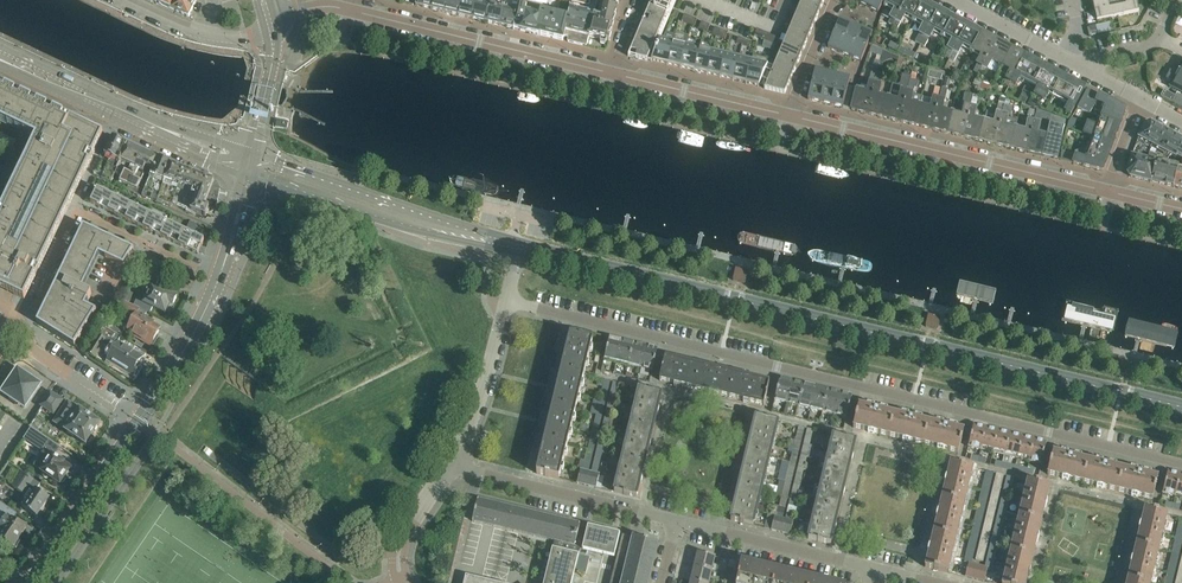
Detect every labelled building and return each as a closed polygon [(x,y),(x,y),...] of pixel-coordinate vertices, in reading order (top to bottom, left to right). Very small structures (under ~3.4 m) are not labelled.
[(156,1),(172,9),(176,0),(156,0),(156,1)] [(172,9),(189,17),(197,0),(176,0),(172,9)] [(416,2),(423,4),(422,7),(431,9),(433,0),(417,0),(416,2)] [(431,9),(458,15),(462,0),(433,0),(431,9)] [(458,15),(472,19),(477,0),(462,0),(458,15)] [(472,19),(485,22),(490,2),(491,0),(477,0),(472,19)] [(485,22),(514,28),(518,9),(512,7),(514,0),(498,0),(497,4),(490,2),(485,22)] [(592,21),(613,26),(618,4),(601,0),(597,0),(596,5),(601,6),(600,11),(595,10),(594,14),(592,21)] [(647,61),(648,58),(652,49),(656,50),(658,51),(659,48),(657,47),(661,39),(657,38),(673,0),(652,0),(628,56),(647,61)] [(820,11),(801,3),(801,2),(795,0),(794,0),(792,4),(799,6),(795,16),(795,17),(814,25),(820,11)] [(801,3),(820,11),(824,0),(802,0),(801,2),(801,3)] [(884,0),(871,0),(867,7),(878,12),(884,0)] [(884,5),(895,10),(888,22),(893,25),(906,0),(887,0),(884,5)] [(924,2),(921,0),(906,0),(893,25),(898,27),(904,15),(914,21),(924,2)] [(1097,21),(1139,11),(1136,0),(1092,0),(1097,21)] [(924,2),(914,21),(924,26),(918,38),(915,42),(920,44),(922,40),(925,35),(939,9),(937,8),(932,6),(930,4),(924,2)] [(518,9),(514,28),(514,29),(521,30),(539,34),(540,35),(545,12),(546,12),(547,9),(527,4),(526,7),(519,5),(518,9)] [(568,18),(564,37),(568,38),(567,41),(587,46),(589,37),(592,21),(594,14),(589,12),(570,8),(568,17),(568,18)] [(922,40),(920,44),(925,47),(933,31),(936,32),(943,36),(953,17),(947,14),(945,13),(944,12),(942,11),(940,10),(939,9),(925,35),(922,40)] [(545,12),(540,35),(563,40),(564,37),(568,18),(568,17),(546,12),(545,12)] [(789,31),(808,39),(814,25),(795,17),(795,16),(788,13),(787,17),(793,20),(789,30),(789,31)] [(953,17),(943,36),(953,41),(945,57),(950,59),(968,25),(953,17)] [(840,19),(834,33),(845,38),(851,24),(840,19)] [(592,21),(589,37),(601,39),(600,43),(605,44),(607,41),(609,41),(612,30),(613,26),(592,21)] [(851,24),(845,38),(856,42),(862,28),(851,24)] [(968,25),(950,59),(954,61),(962,46),(972,52),(982,33),(968,25)] [(1095,26),(1087,28),(1088,35),(1089,37),(1097,35),(1096,30),(1095,26)] [(789,31),(789,30),(782,27),(781,31),(787,34),(783,44),(802,52),(808,39),(789,31)] [(862,28),(856,42),(867,47),(873,33),(862,28)] [(834,33),(828,47),(839,52),(845,38),(834,33)] [(980,73),(983,66),(997,40),(982,33),(972,52),(982,57),(975,70),(980,73)] [(774,36),(771,43),(776,45),(779,38),(774,36)] [(656,50),(652,59),(668,63),(674,39),(664,37),(663,39),(661,39),(657,47),(659,48),(658,51),(656,50)] [(845,38),(839,52),(850,57),(856,42),(845,38)] [(674,39),(668,63),(681,66),(687,42),(674,39)] [(997,40),(983,66),(996,72),(999,66),(1001,67),(1012,48),(997,40)] [(681,66),(694,70),(700,45),(687,42),(681,66)] [(856,42),(850,57),(861,61),(867,47),(856,42)] [(890,42),(888,47),(897,52),(899,46),(896,44),(890,42)] [(783,44),(777,58),(796,66),(802,52),(783,44)] [(694,70),(707,73),(713,49),(700,45),(694,70)] [(900,47),(898,52),(913,58),(916,54),(915,53),(900,47)] [(881,58),(883,53),(871,48),(869,54),(881,58)] [(1008,79),(1013,81),(1026,56),(1012,48),(1001,67),(1011,73),(1008,79)] [(726,52),(713,49),(707,73),(721,76),(726,52)] [(721,76),(734,79),(739,55),(726,52),(721,76)] [(883,53),(881,58),(880,62),(880,65),(882,65),(893,60),(897,62),(898,59),(883,53)] [(752,58),(739,55),(734,79),(747,82),(753,58),(752,58)] [(753,58),(747,82),(759,85),(762,79),(766,69),(768,65),(770,59),(753,55),(752,58),(753,58)] [(1021,77),(1031,83),(1041,64),(1026,56),(1013,81),(1017,84),(1021,77)] [(791,80),(796,66),(777,58),(774,66),(768,65),(766,69),(791,80)] [(904,61),(898,59),(897,62),(896,68),(899,69),(904,61)] [(1168,86),(1181,93),(1181,59),(1175,73),(1174,73),(1170,81),(1168,86)] [(856,89),(851,110),(857,111),(857,112),(868,114),(877,74),(880,65),(880,62),(875,60),(868,83),(870,84),(868,91),(856,89)] [(1037,94),(1042,97),(1055,71),(1041,64),(1031,83),(1040,88),(1037,94)] [(791,80),(766,69),(762,79),(768,81),(765,86),(764,89),(785,93),(791,80)] [(815,69),(812,84),(823,87),(827,72),(818,70),(815,69)] [(1050,93),(1060,98),(1070,79),(1055,71),(1042,97),(1046,99),(1050,93)] [(827,72),(823,87),(835,90),(838,75),(827,72)] [(889,96),(884,117),(889,119),(900,122),(906,93),(910,79),(911,74),(902,72),(900,82),(898,84),(892,82),(889,96)] [(928,78),(941,82),(943,76),(929,73),(928,78)] [(883,75),(877,74),(868,114),(878,117),(879,116),(884,117),(889,96),(878,94),(883,75)] [(838,75),(835,90),(846,93),(848,86),(850,78),(838,75)] [(910,79),(906,93),(900,122),(910,124),(915,125),(921,104),(922,97),(912,94),(913,87),(916,88),(917,81),(910,79)] [(1085,87),(1070,79),(1060,98),(1070,104),(1067,110),(1071,113),(1085,87)] [(983,82),(981,88),(989,91),(991,85),(983,82)] [(5,290),(14,294),(24,299),(79,184),(83,175),(103,134),(85,125),(72,119),(0,84),(0,120),(20,130),(36,138),(0,213),(0,300),(5,290)] [(812,84),(808,99),(820,102),(823,87),(812,84)] [(823,87),(820,102),(831,105),(835,90),(823,87)] [(921,104),(915,125),(921,126),(920,127),(931,129),(941,89),(935,87),(932,99),(933,99),(931,107),(921,104)] [(946,90),(941,89),(931,129),(942,132),(942,131),(947,133),(952,112),(941,109),(946,90)] [(1087,89),(1080,107),(1092,113),(1096,106),(1098,106),(1096,111),(1102,113),(1101,117),(1119,124),(1123,115),(1125,108),(1118,104),(1108,99),(1107,99),(1099,95),(1098,95),(1087,89)] [(1165,91),(1163,89),(1159,95),(1162,96),(1181,107),(1181,95),(1175,91),(1173,95),(1165,91)] [(835,90),(831,105),(843,108),(846,93),(835,90)] [(952,112),(947,133),(952,134),(963,137),(970,108),(973,95),(965,93),(962,106),(965,107),(963,114),(952,112)] [(970,108),(963,137),(974,140),(974,139),(979,140),(984,119),(973,117),(978,98),(978,96),(973,95),(970,108)] [(1035,106),(1036,104),(1035,99),(1031,97),(1027,104),(1034,108),(1035,106)] [(1048,104),(1046,110),(1052,112),(1054,106),(1048,104)] [(1004,108),(995,145),(1006,147),(1011,148),(1016,127),(1018,119),(1010,117),(1013,107),(1008,106),(1004,105),(1004,108)] [(984,119),(979,140),(984,142),(995,145),(1004,108),(997,107),(996,114),(986,112),(984,119)] [(1027,115),(1035,118),(1037,111),(1029,108),(1027,115)] [(1033,123),(1026,152),(1037,155),(1037,154),(1042,155),(1047,134),(1052,116),(1037,111),(1035,118),(1033,123)] [(1047,134),(1042,155),(1056,159),(1064,128),(1066,120),(1052,116),(1047,134)] [(1087,124),(1086,129),(1114,139),(1119,124),(1101,117),(1097,128),(1087,124)] [(276,127),(280,128),(287,130),(289,123),(277,120),(276,127)] [(1027,129),(1016,127),(1011,148),(1016,149),(1016,150),(1026,152),(1033,123),(1028,122),(1027,129)] [(1152,145),(1157,148),(1166,131),(1150,122),(1146,124),(1138,138),(1145,142),(1144,144),(1151,147),(1152,145)] [(1114,139),(1086,129),(1084,134),(1091,136),(1087,147),(1108,155),(1114,139)] [(1166,131),(1157,148),(1164,151),(1163,153),(1170,157),(1171,155),(1176,158),(1176,157),(1181,146),(1181,139),(1166,131)] [(111,182),(128,146),(125,144),(124,144),(125,142),(119,139),(118,141),(112,138),(104,156),(110,158),(101,177),(111,182)] [(119,181),(128,186),(143,152),(128,145),(128,146),(118,167),(121,168),(122,165),(126,167),(119,181)] [(1075,157),(1073,163),(1083,165),(1083,166),(1102,170),(1108,155),(1087,147),(1087,148),(1085,147),(1075,152),(1076,155),(1075,157)] [(153,170),(158,159),(143,152),(128,186),(137,190),(145,174),(143,173),(146,167),(153,170)] [(1131,156),(1127,172),(1130,176),(1151,182),(1156,162),(1157,156),(1154,154),(1149,153),(1148,158),(1141,156),(1141,158),(1131,156)] [(158,159),(153,170),(142,196),(157,202),(158,199),(171,165),(171,164),(158,159)] [(1178,168),(1156,162),(1151,182),(1173,187),(1178,168)] [(216,182),(215,182),(171,165),(158,199),(182,208),(181,209),(182,209),(183,207),(182,207),(189,190),(218,201),(220,190),(220,189),(220,187),(219,186),(218,184),(217,183),(216,182)] [(1181,177),(1181,176),(1181,169),(1178,168),(1173,187),(1181,189),(1181,177)] [(115,198),(98,189),(91,203),(109,211),(115,198)] [(189,190),(182,207),(183,207),(206,216),(209,207),(216,210),(218,201),(189,190)] [(133,206),(115,198),(109,211),(126,220),(133,206)] [(144,228),(151,214),(133,206),(126,220),(144,228)] [(144,228),(161,237),(168,223),(151,214),(144,228)] [(182,239),(179,245),(198,254),(199,251),(201,247),(204,240),(198,237),(194,235),(199,225),(190,221),(186,231),(183,236),(182,239)] [(179,245),(186,231),(168,223),(161,237),(179,245)] [(37,322),(58,335),(75,346),(96,310),(85,305),(91,293),(82,288),(99,254),(124,266),(134,249),(83,225),(37,322)] [(738,231),(736,242),(798,257),(800,246),(738,231)] [(812,247),(809,260),(874,275),(877,263),(812,247)] [(163,275),(164,276),(168,265),(146,255),(140,265),(156,272),(147,292),(149,292),(145,300),(138,297),(134,304),(150,312),(154,305),(165,311),(164,312),(165,313),(166,310),(170,312),(178,294),(177,294),(177,295),(158,287),(163,275)] [(733,279),(733,280),(734,281),(744,283),(745,283),(746,282),(748,271),(736,267),(733,279)] [(960,282),(956,295),(993,304),(996,291),(960,282)] [(1009,291),(1005,307),(1051,318),(1055,302),(1009,291)] [(119,300),(115,308),(125,312),(132,315),(135,317),(133,321),(129,326),(127,330),(133,333),(133,335),(136,337),(139,337),(151,344),(151,343),(153,344),(158,336),(156,335),(159,330),(152,326),(153,324),(143,317),(147,311),(141,309),(129,303),(121,299),(120,299),(119,300)] [(1067,300),(1062,321),(1113,333),(1118,312),(1067,300)] [(925,326),(925,327),(926,327),(937,329),(938,329),(941,317),(928,314),(925,325),(925,326)] [(1178,332),(1128,320),(1124,336),(1175,348),(1178,332)] [(106,322),(104,326),(119,336),(122,332),(106,322)] [(115,342),(119,336),(104,326),(88,353),(95,357),(103,345),(113,351),(108,359),(134,375),(139,367),(137,366),(142,358),(118,343),(118,344),(115,342)] [(593,340),(570,335),(567,349),(566,349),(564,355),(565,355),(562,369),(584,375),(593,340)] [(604,359),(616,362),(622,339),(610,336),(604,359)] [(622,339),(616,362),(628,365),(634,342),(622,339)] [(628,365),(640,368),(646,345),(634,342),(628,365)] [(658,348),(646,345),(640,368),(652,371),(658,348)] [(682,362),(665,358),(660,380),(674,384),(674,385),(677,385),(682,362)] [(1119,372),(1119,373),(1119,374),(1120,374),(1130,376),(1131,376),(1131,375),(1133,370),(1134,364),(1121,360),(1119,372)] [(694,389),(697,377),(700,366),(682,362),(677,385),(680,386),(680,385),(694,389)] [(717,370),(700,366),(697,377),(694,389),(709,392),(708,393),(712,394),(717,370)] [(584,375),(562,369),(558,384),(557,383),(556,389),(557,390),(553,404),(576,409),(584,375)] [(18,402),(25,407),(40,385),(33,380),(34,378),(26,373),(26,375),(18,370),(3,392),(11,397),(9,399),(17,404),(18,402)] [(729,397),(732,386),(735,374),(717,370),(712,394),(714,395),(715,393),(729,397)] [(743,401),(746,402),(752,378),(735,374),(732,386),(729,397),(743,400),(743,401)] [(749,402),(764,405),(769,383),(752,378),(746,402),(749,403),(749,402)] [(780,378),(778,385),(775,400),(787,403),(792,380),(780,378)] [(784,413),(784,415),(787,416),(787,414),(790,403),(799,405),(804,383),(792,380),(787,403),(784,413)] [(799,405),(811,408),(816,386),(804,383),(799,405)] [(811,408),(823,411),(828,389),(816,386),(811,408)] [(659,408),(662,393),(639,388),(631,423),(654,428),(657,414),(658,414),(660,408),(659,408)] [(823,411),(835,414),(840,392),(828,389),(823,411)] [(41,405),(28,425),(54,442),(63,429),(65,430),(86,444),(88,441),(90,441),(92,438),(92,435),(100,423),(68,401),(67,403),(63,400),(50,391),(41,405)] [(835,414),(847,417),(852,395),(840,392),(835,414)] [(866,406),(859,405),(853,427),(868,431),(868,432),(874,433),(874,432),(888,436),(894,413),(887,411),(887,408),(880,406),(880,410),(873,408),(874,405),(867,403),(866,406)] [(576,409),(553,404),(550,418),(549,418),(547,424),(549,424),(545,439),(568,444),(576,409)] [(909,441),(923,444),(929,421),(921,420),(922,416),(915,414),(914,418),(908,416),(909,413),(902,411),(901,415),(894,413),(888,436),(903,439),(902,440),(909,442),(909,441)] [(770,456),(778,421),(756,416),(752,430),(751,430),(750,436),(751,436),(747,451),(770,456)] [(944,449),(958,452),(964,430),(956,428),(957,424),(950,423),(949,426),(943,425),(943,421),(936,420),(936,423),(929,421),(923,444),(937,447),(937,448),(943,450),(944,449)] [(590,425),(581,423),(579,431),(588,433),(590,425)] [(654,428),(631,423),(623,457),(645,463),(649,448),(650,448),(651,442),(650,442),(654,428)] [(968,446),(980,449),(986,427),(973,424),(968,446)] [(980,449),(992,452),(998,430),(986,427),(980,449)] [(27,434),(25,437),(30,440),(29,441),(44,451),(44,452),(34,466),(43,472),(43,473),(43,474),(43,475),(43,476),(44,476),(44,477),(45,477),(46,478),(47,478),(48,478),(49,477),(50,477),(50,476),(60,483),(61,482),(62,482),(64,482),(66,478),(66,476),(65,476),(71,467),(55,457),(54,456),(58,450),(59,450),(61,448),(31,428),(27,434)] [(992,452),(1005,455),(1010,433),(998,430),(992,452)] [(1010,457),(1017,458),(1022,436),(1010,433),(1005,455),(1003,462),(1002,467),(1009,469),(1010,464),(1008,464),(1010,457)] [(833,435),(825,469),(848,475),(851,461),(852,461),(854,455),(853,454),(856,440),(833,435)] [(1017,458),(1029,461),(1034,439),(1022,436),(1017,458)] [(568,444),(545,439),(542,453),(541,452),(539,458),(540,459),(537,473),(559,479),(568,444)] [(1046,442),(1034,439),(1029,461),(1041,464),(1046,442)] [(1060,453),(1053,451),(1050,463),(1047,474),(1062,477),(1062,478),(1068,480),(1068,479),(1082,482),(1085,472),(1088,460),(1081,458),(1081,455),(1074,453),(1074,456),(1067,455),(1068,451),(1061,450),(1060,453)] [(743,471),(739,485),(762,491),(770,456),(747,451),(744,465),(743,465),(742,471),(743,471)] [(645,463),(623,457),(614,492),(637,497),(640,483),(641,483),(643,477),(642,477),(645,463)] [(1103,487),(1117,491),(1120,480),(1123,468),(1115,466),(1116,463),(1109,461),(1108,465),(1102,463),(1103,460),(1096,458),(1095,462),(1088,460),(1085,472),(1082,482),(1097,486),(1096,487),(1103,488),(1103,487)] [(973,467),(958,464),(950,462),(947,477),(946,476),(944,483),(945,483),(942,497),(965,502),(973,467)] [(1138,496),(1152,499),(1157,477),(1150,475),(1151,471),(1144,470),(1143,473),(1137,472),(1137,468),(1130,466),(1130,470),(1123,468),(1120,480),(1117,491),(1131,494),(1131,495),(1137,497),(1138,496)] [(825,469),(817,504),(839,509),(843,495),(844,495),(845,489),(844,489),(848,475),(825,469)] [(580,470),(577,483),(585,485),(588,472),(583,470),(580,470)] [(972,563),(994,472),(986,471),(964,562),(969,563),(972,563)] [(1162,493),(1174,496),(1180,474),(1167,471),(1162,493)] [(27,490),(30,493),(25,500),(27,500),(22,507),(37,517),(50,498),(37,490),(40,484),(22,472),(12,486),(24,494),(27,490)] [(599,474),(597,474),(591,472),(588,486),(596,488),(599,474)] [(983,561),(1004,475),(996,473),(976,560),(983,561)] [(1007,475),(985,567),(988,567),(988,568),(992,569),(1014,477),(1007,475)] [(599,476),(596,488),(601,489),(604,477),(599,476)] [(784,490),(785,486),(785,483),(786,481),(780,480),(777,494),(782,496),(783,493),(784,490)] [(1027,480),(1019,515),(1042,521),(1045,507),(1046,507),(1047,501),(1046,501),(1050,486),(1027,480)] [(753,526),(762,491),(739,485),(736,499),(735,499),(733,505),(734,506),(731,520),(753,526)] [(937,518),(934,531),(956,537),(965,502),(942,497),(938,511),(937,511),(936,517),(937,518)] [(545,582),(574,582),(582,550),(614,558),(620,534),(580,524),(478,499),(473,521),(555,540),(545,582)] [(1,517),(0,519),(0,540),(13,549),(16,548),(21,541),(20,539),(26,529),(14,520),(18,515),(0,503),(0,516),(1,517)] [(836,524),(839,509),(817,504),(808,539),(831,544),(834,530),(835,530),(837,524),(836,524)] [(1167,514),(1152,511),(1144,509),(1141,523),(1140,523),(1138,529),(1139,530),(1136,543),(1159,549),(1167,514)] [(1019,515),(1011,550),(1033,555),(1036,542),(1038,542),(1039,535),(1038,535),(1042,521),(1019,515)] [(771,530),(780,532),(781,532),(784,519),(783,519),(777,517),(774,517),(771,530)] [(1181,541),(1181,518),(1180,517),(1164,582),(1172,582),(1181,541)] [(784,519),(781,532),(783,533),(790,535),(790,534),(793,521),(791,521),(786,519),(784,519)] [(929,552),(925,567),(948,572),(956,537),(934,531),(930,546),(929,546),(928,552),(929,552)] [(659,542),(633,536),(633,537),(623,535),(611,582),(649,582),(659,542)] [(1128,578),(1148,582),(1150,582),(1159,549),(1136,543),(1132,558),(1130,564),(1131,564),(1128,578)] [(1003,582),(1026,582),(1028,576),(1029,576),(1031,570),(1030,570),(1033,555),(1011,550),(1003,582)] [(698,552),(695,566),(712,570),(715,556),(698,552)] [(741,563),(736,582),(773,582),(776,571),(762,568),(763,566),(756,564),(756,566),(741,563)] [(969,563),(965,577),(975,579),(978,565),(972,563),(969,563)] [(978,565),(975,579),(984,581),(988,568),(988,567),(985,567),(978,565)] [(712,570),(695,566),(691,580),(703,582),(709,582),(712,570)] [(811,579),(797,576),(797,574),(791,573),(790,574),(776,571),(773,582),(810,582),(811,579)]
